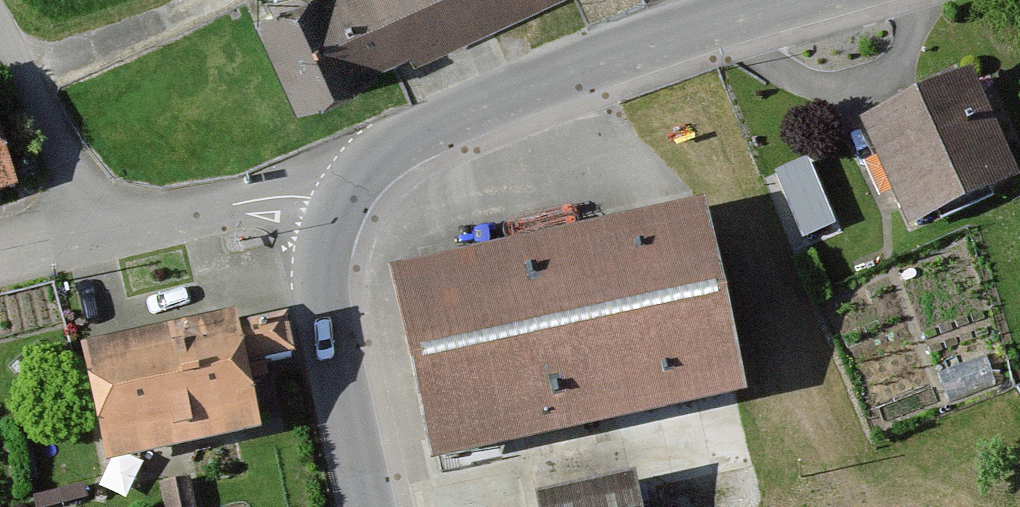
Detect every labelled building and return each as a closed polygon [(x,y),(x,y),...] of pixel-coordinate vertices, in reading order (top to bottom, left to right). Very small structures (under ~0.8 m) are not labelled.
[(304,102),(560,0),(263,0),(304,102)] [(979,89),(872,132),(912,233),(1019,190),(979,89)] [(26,197),(0,123),(0,206),(26,197)] [(807,159),(765,176),(798,256),(840,239),(807,159)] [(713,224),(400,284),(437,471),(749,410),(713,224)] [(236,333),(89,364),(113,475),(260,443),(236,333)] [(159,493),(162,506),(190,506),(187,488),(159,493)] [(574,506),(641,506),(639,497),(574,506)]
